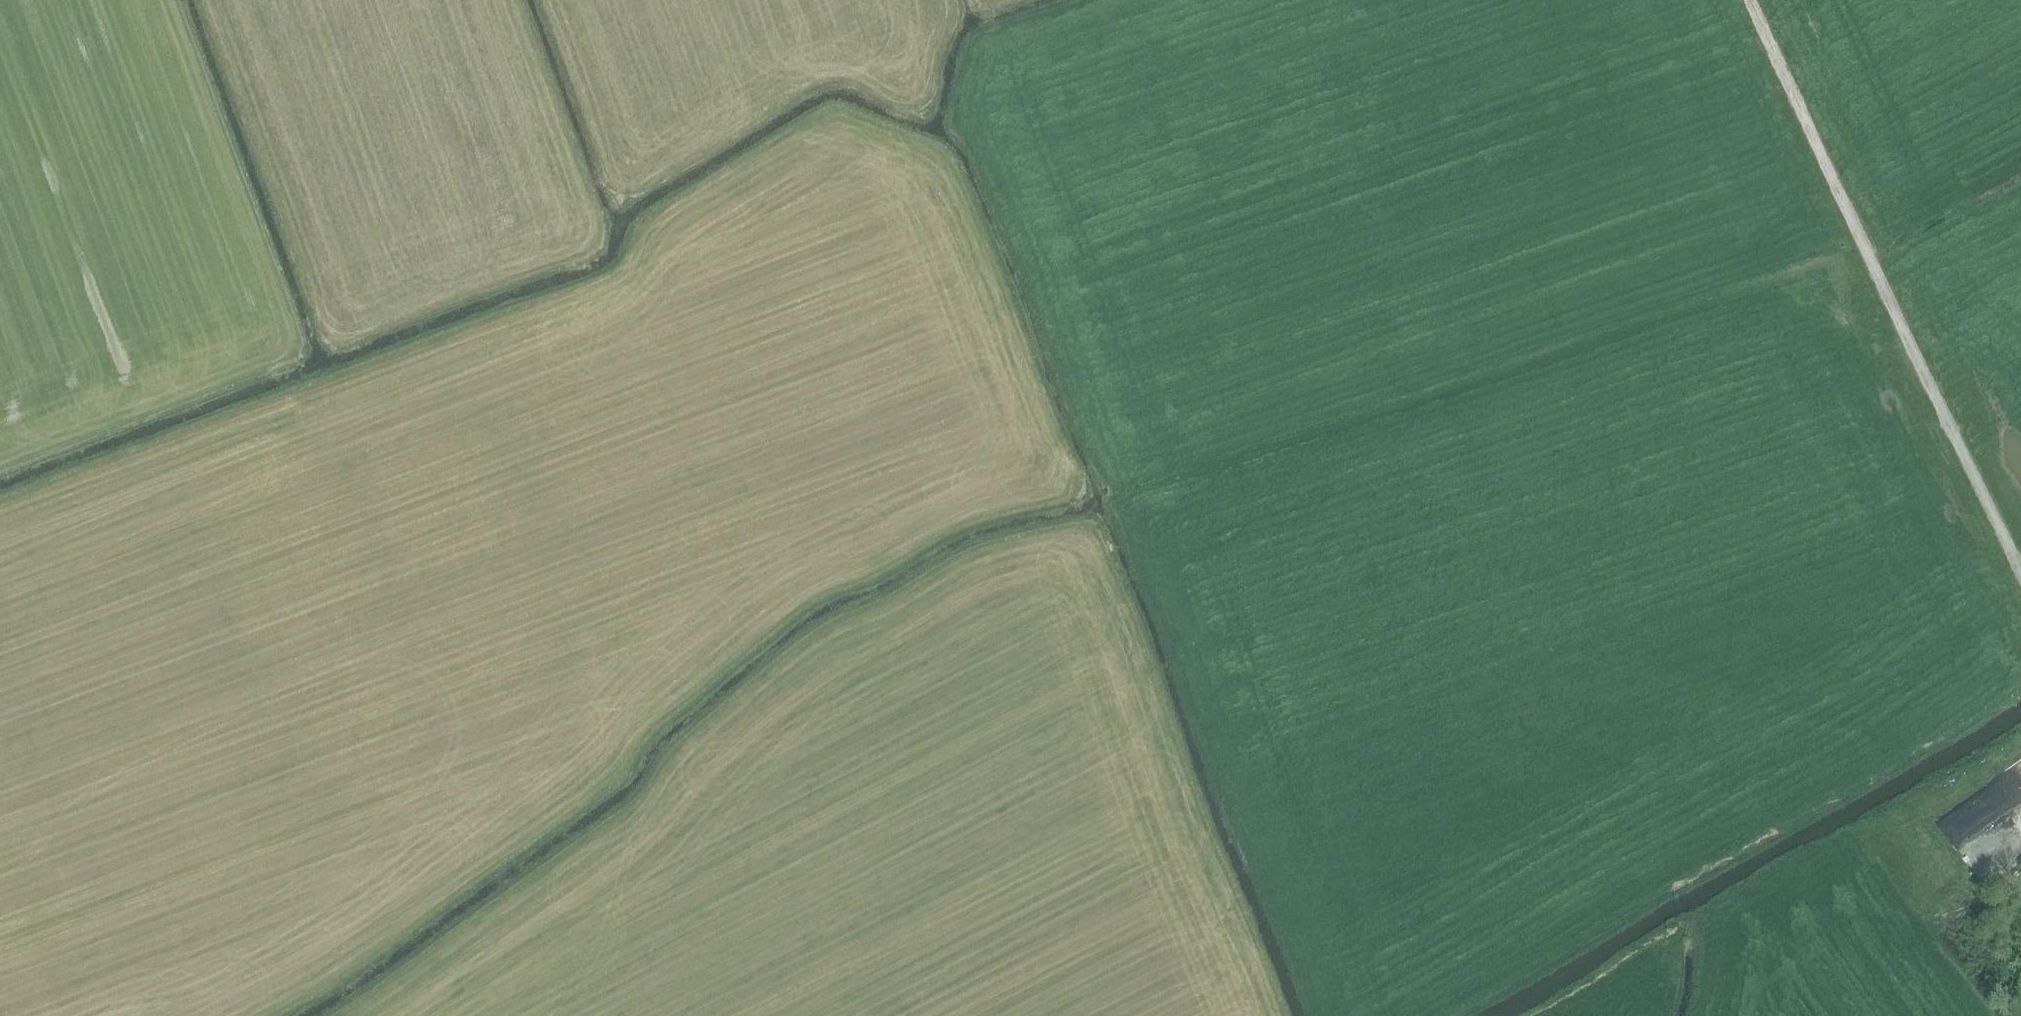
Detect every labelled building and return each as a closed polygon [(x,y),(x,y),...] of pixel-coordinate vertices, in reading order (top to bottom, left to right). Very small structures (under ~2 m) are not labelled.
[(1993,835),(1968,843),(1978,878),(2003,870),(1993,835)]
